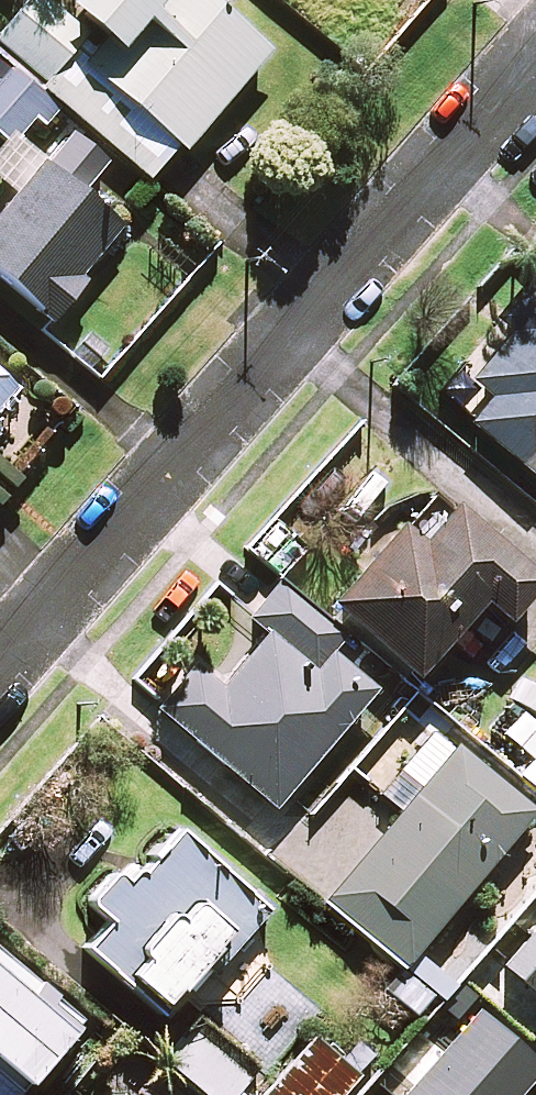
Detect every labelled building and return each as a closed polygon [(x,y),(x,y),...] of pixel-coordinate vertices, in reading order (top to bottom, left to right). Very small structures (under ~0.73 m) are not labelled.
[(0,37),(0,144),(2,146),(30,115),(46,129),(64,109),(154,187),(266,55),(202,0),(73,0),(60,16),(42,0),(32,0),(0,37)] [(12,198),(0,211),(0,280),(49,324),(84,285),(78,279),(117,235),(75,198),(103,167),(68,135),(42,164),(16,140),(0,158),(0,187),(12,198)] [(532,280),(455,369),(490,400),(469,425),(529,477),(535,469),(535,284),(532,280)] [(0,381),(0,421),(20,398),(0,381)] [(437,654),(470,685),(488,665),(477,655),(528,600),(535,590),(535,586),(449,507),(414,545),(397,530),(327,606),(411,683),(437,654)] [(306,550),(275,521),(250,549),(280,577),(306,550)] [(342,639),(279,585),(250,618),(267,633),(220,688),(195,666),(156,711),(272,811),(373,694),(328,656),(342,639)] [(533,763),(519,780),(535,795),(535,729),(521,716),(503,737),(533,763)] [(535,813),(437,729),(379,796),(400,814),(324,903),(402,970),(535,813)] [(265,914),(175,837),(129,890),(115,878),(89,908),(111,928),(90,953),(160,1014),(223,941),(234,950),(265,914)] [(482,994),(529,1035),(535,1027),(535,931),(482,994)] [(0,953),(0,1067),(26,1089),(82,1021),(0,953)] [(476,1014),(404,1094),(534,1094),(535,1093),(535,1068),(476,1014)] [(188,1033),(164,1064),(203,1094),(236,1094),(248,1080),(188,1033)] [(357,1044),(339,1065),(310,1040),(264,1094),(340,1094),(372,1057),(357,1044)] [(0,1070),(0,1094),(29,1094),(0,1070)] [(109,1083),(99,1094),(125,1094),(109,1083)]
